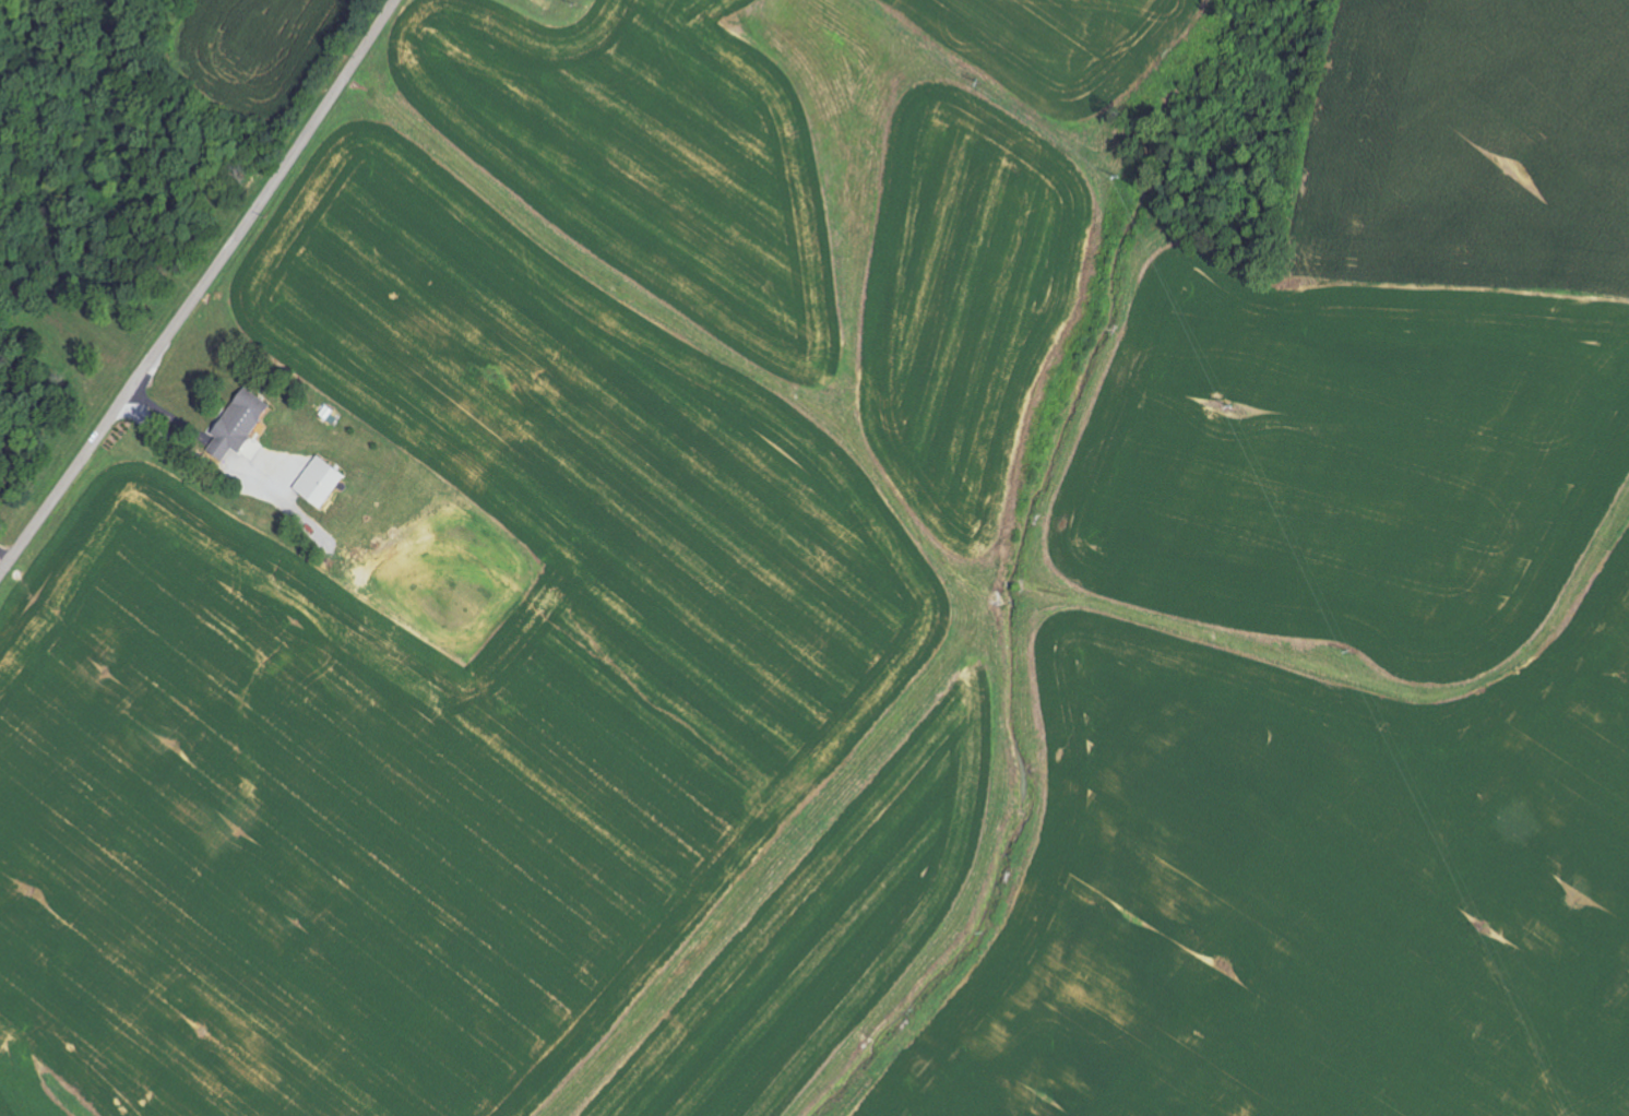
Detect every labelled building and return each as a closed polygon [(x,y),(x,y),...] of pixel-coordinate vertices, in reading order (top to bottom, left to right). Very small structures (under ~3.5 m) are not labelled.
[(239,460),(273,404),(245,387),(216,436),(221,439),(216,447),(239,460)] [(297,490),(327,508),(348,473),(318,455),(297,490)]
